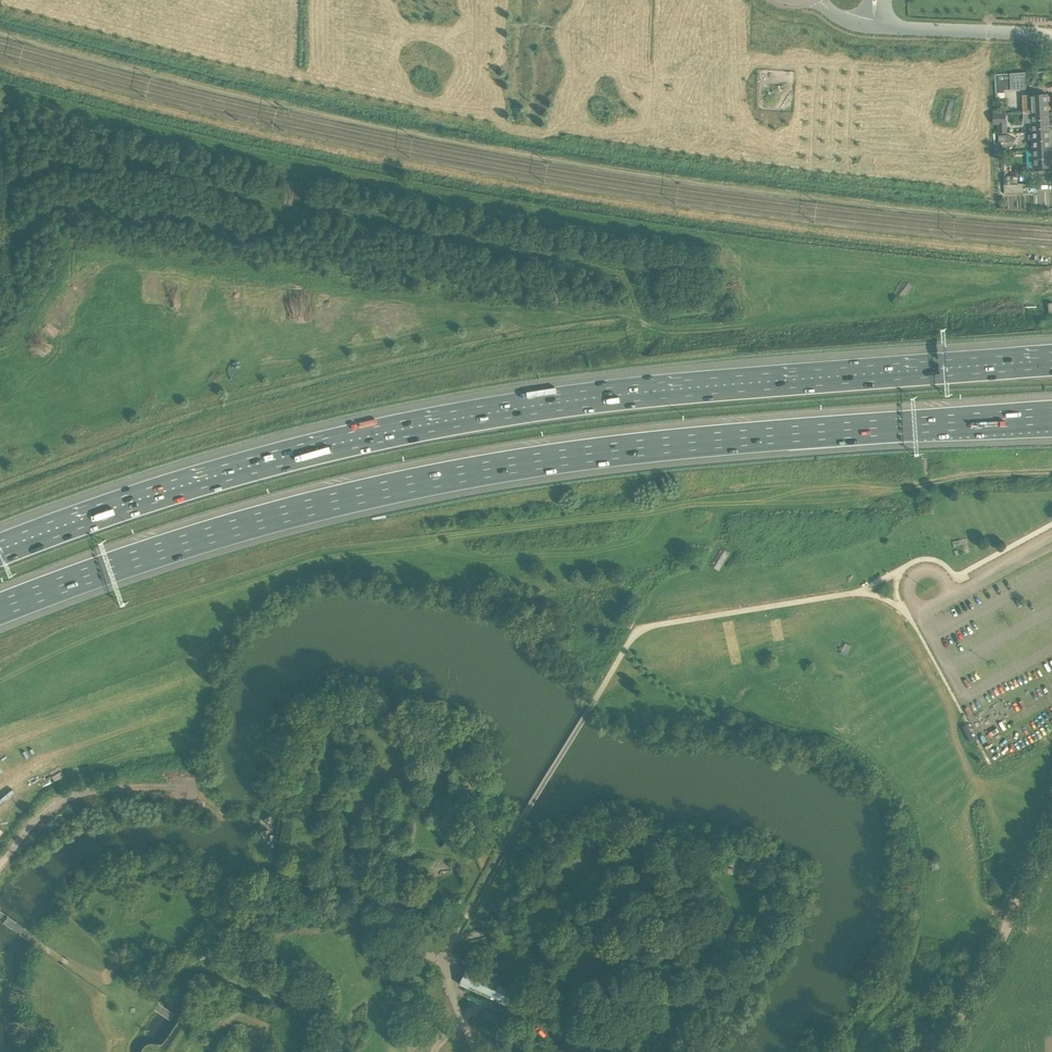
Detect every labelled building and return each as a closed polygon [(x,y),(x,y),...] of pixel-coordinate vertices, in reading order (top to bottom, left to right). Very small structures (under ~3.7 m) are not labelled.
[(1010,73),(995,74),(996,93),(1005,92),(1004,90),(1011,89),(1010,73)] [(1047,93),(1030,93),(1030,94),(1022,95),(1023,112),(1048,111),(1047,93)] [(1031,112),(1029,112),(1030,122),(1032,122),(1032,126),(1030,126),(1030,131),(1032,131),(1032,130),(1049,129),(1048,111),(1031,112)] [(1005,112),(992,112),(993,123),(998,123),(999,132),(1006,131),(1006,123),(1005,112)] [(1049,129),(1032,131),(1032,134),(1029,134),(1029,139),(1032,139),(1033,148),(1047,148),(1047,152),(1050,151),(1049,129)] [(1047,148),(1033,148),(1034,167),(1051,166),(1050,151),(1047,152),(1047,148)] [(1051,174),(1050,167),(1038,170),(1040,177),(1051,174)] [(1004,184),(1017,183),(1017,175),(1003,176),(1004,184)] [(720,546),(713,566),(722,569),(729,550),(720,546)] [(727,878),(725,864),(711,867),(714,880),(727,878)] [(460,984),(525,1013),(533,996),(467,966),(460,984)]
